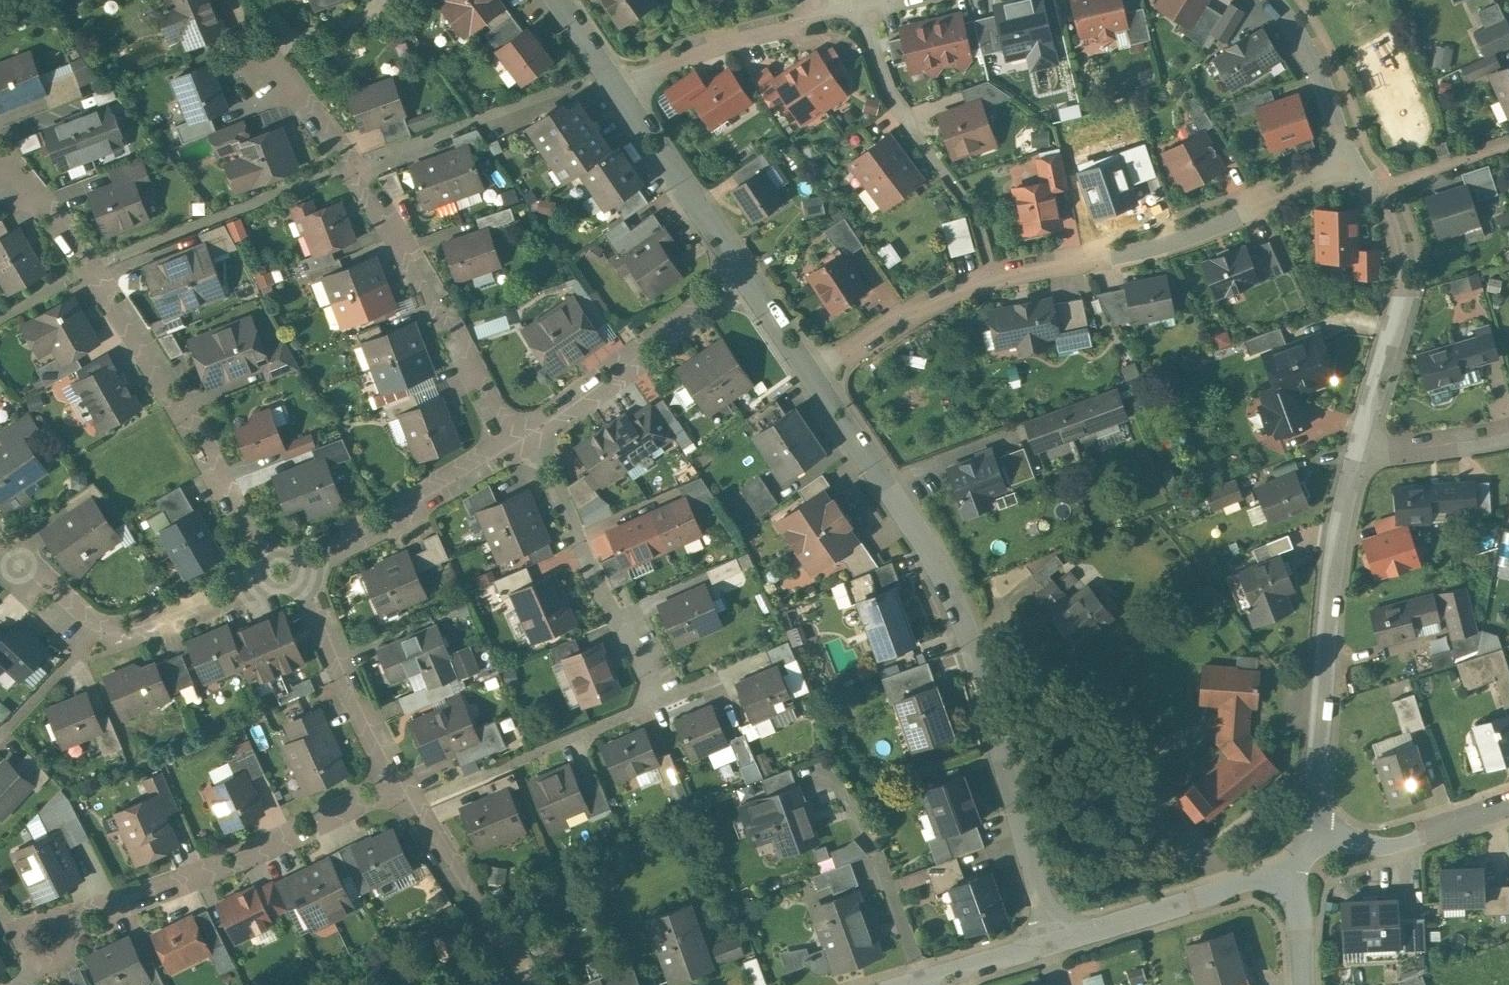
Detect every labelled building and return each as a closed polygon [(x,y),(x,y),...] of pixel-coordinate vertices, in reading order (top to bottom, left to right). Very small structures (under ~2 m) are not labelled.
[(170,5),(162,9),(159,15),(163,25),(170,27),(178,24),(187,47),(223,32),(210,0),(168,0),(170,5)] [(439,2),(445,10),(443,25),(458,27),(463,34),(483,19),(501,6),(500,5),(497,0),(442,0),(439,2)] [(620,24),(649,4),(646,0),(604,0),(620,24)] [(1022,2),(1013,4),(1012,2),(995,6),(996,14),(1005,49),(1006,57),(1028,52),(1031,67),(1055,62),(1040,0),(1022,0),(1022,2)] [(1080,36),(1098,32),(1098,34),(1103,39),(1111,37),(1113,31),(1112,29),(1125,26),(1126,26),(1122,12),(1120,0),(1072,0),(1080,36)] [(1164,9),(1182,20),(1189,24),(1203,2),(1204,0),(1170,0),(1164,9)] [(1203,2),(1189,24),(1182,20),(1176,28),(1203,45),(1222,14),(1203,2)] [(501,6),(483,19),(490,29),(510,14),(502,3),(500,5),(501,6)] [(1142,7),(1122,12),(1126,26),(1125,26),(1130,44),(1150,39),(1142,7)] [(490,29),(484,34),(497,50),(523,30),(510,14),(490,29)] [(996,14),(973,19),(973,20),(979,47),(981,54),(1005,49),(996,14)] [(960,17),(945,20),(944,18),(929,22),(930,24),(916,27),(915,25),(900,28),(902,37),(908,60),(908,62),(921,59),(923,68),(934,75),(940,64),(952,62),(963,68),(969,57),(968,50),(961,23),(960,17)] [(1472,32),(1484,57),(1493,52),(1508,45),(1508,28),(1504,17),(1472,32)] [(979,47),(973,20),(961,23),(968,50),(979,47)] [(1214,56),(1234,89),(1282,59),(1262,26),(1214,56)] [(523,30),(497,50),(521,81),(550,59),(540,47),(541,41),(535,40),(526,28),(523,30)] [(902,37),(888,40),(893,64),(908,60),(902,37)] [(847,71),(831,47),(818,56),(834,79),(847,71)] [(818,56),(816,52),(794,66),(821,106),(841,93),(842,94),(843,94),(834,79),(818,56)] [(1484,57),(1461,67),(1467,80),(1499,65),(1493,52),(1484,57)] [(0,64),(0,72),(1,75),(0,75),(0,107),(42,91),(44,91),(41,83),(29,53),(0,64)] [(227,109),(209,64),(172,78),(188,120),(190,123),(210,115),(227,109)] [(821,106),(794,66),(774,80),(773,80),(784,97),(801,122),(803,121),(801,119),(821,106)] [(1490,74),(1503,103),(1508,101),(1508,66),(1490,74)] [(774,80),(766,67),(750,78),(769,106),(784,97),(773,80),(774,80)] [(73,70),(41,83),(44,91),(42,91),(48,108),(82,95),(73,70)] [(728,70),(721,75),(722,76),(705,88),(692,96),(694,100),(707,119),(717,113),(725,117),(749,101),(728,70)] [(694,72),(666,91),(679,110),(694,100),(692,96),(705,88),(694,72)] [(390,79),(348,95),(361,128),(378,122),(402,113),(390,79)] [(1010,96),(987,80),(981,82),(985,95),(978,98),(981,106),(1010,96)] [(111,85),(94,91),(98,103),(115,96),(111,85)] [(1270,89),(1246,97),(1251,110),(1256,108),(1275,102),(1270,89)] [(1275,102),(1256,108),(1270,148),(1293,140),(1309,135),(1309,132),(1296,94),(1275,102)] [(1213,124),(1195,95),(1183,101),(1199,132),(1201,131),(1213,124)] [(1246,97),(1234,101),(1238,114),(1251,110),(1246,97)] [(968,101),(964,110),(958,108),(956,113),(941,118),(940,116),(939,117),(952,155),(971,148),(973,143),(991,136),(981,106),(978,98),(968,101)] [(549,115),(548,113),(527,126),(565,181),(581,170),(581,169),(608,152),(610,150),(577,102),(561,113),(558,109),(549,115)] [(76,118),(90,155),(121,143),(117,134),(120,133),(113,115),(111,116),(107,106),(88,113),(87,110),(81,112),(82,116),(76,118)] [(402,113),(378,122),(385,143),(410,134),(402,113)] [(210,115),(190,123),(188,120),(175,125),(182,143),(208,133),(215,130),(210,115)] [(90,155),(76,118),(71,120),(69,116),(63,119),(64,122),(46,129),(50,139),(47,140),(53,158),(56,157),(60,167),(90,155)] [(215,130),(208,133),(217,155),(239,146),(238,144),(248,141),(247,137),(249,137),(242,121),(241,121),(240,120),(215,130)] [(248,141),(238,144),(239,146),(253,183),(295,167),(280,128),(248,141)] [(476,128),(451,137),(456,150),(466,147),(468,150),(486,144),(476,128)] [(1199,132),(1168,149),(1171,155),(1174,170),(1185,180),(1188,186),(1221,168),(1214,155),(1215,154),(1214,148),(1210,143),(1208,144),(1201,131),(1199,132)] [(35,134),(19,140),(23,150),(34,146),(39,144),(35,134)] [(918,179),(886,137),(889,134),(849,164),(850,164),(852,162),(884,204),(881,206),(882,207),(922,177),(921,176),(918,179)] [(1309,135),(1293,140),(1293,141),(1294,140),(1297,150),(1313,144),(1309,135)] [(1445,140),(1434,144),(1437,155),(1449,152),(1445,140)] [(1121,157),(1130,184),(1155,176),(1144,143),(1119,151),(1121,157)] [(34,146),(23,151),(23,150),(21,155),(26,161),(35,157),(37,153),(34,146)] [(456,150),(438,157),(453,197),(481,187),(468,150),(466,147),(456,150)] [(610,150),(608,152),(582,170),(588,180),(586,182),(593,193),(596,191),(606,206),(612,202),(636,185),(639,183),(614,147),(610,150)] [(762,153),(731,173),(739,185),(760,170),(761,171),(770,165),(762,153)] [(1061,154),(1036,160),(1041,183),(1051,181),(1052,189),(1068,186),(1061,154)] [(140,157),(110,168),(116,183),(131,177),(134,184),(148,179),(140,157)] [(438,157),(411,167),(426,207),(453,197),(438,157)] [(1079,172),(1094,216),(1136,202),(1130,184),(1121,157),(1079,172)] [(395,170),(377,176),(391,197),(404,192),(395,170)] [(761,171),(760,170),(739,185),(732,190),(753,220),(781,201),(761,171)] [(116,183),(90,193),(105,233),(147,217),(134,184),(131,177),(116,183)] [(1474,186),(1478,200),(1497,193),(1493,180),(1474,186)] [(1041,183),(1014,189),(1023,230),(1029,234),(1039,232),(1042,227),(1050,226),(1053,220),(1058,219),(1052,189),(1051,181),(1041,183)] [(636,185),(612,202),(623,219),(646,203),(648,202),(636,185)] [(1465,186),(1427,199),(1439,236),(1463,229),(1462,227),(1477,222),(1465,186)] [(338,202),(314,211),(310,200),(291,207),(297,220),(302,218),(307,229),(305,230),(314,253),(315,255),(330,249),(353,239),(345,219),(342,218),(339,210),(340,207),(338,202)] [(623,219),(620,221),(635,242),(661,225),(646,203),(623,219)] [(1356,251),(1355,210),(1317,211),(1319,258),(1354,258),(1357,258),(1356,251)] [(230,219),(235,237),(248,233),(243,215),(230,219)] [(863,245),(844,217),(824,230),(836,249),(838,248),(844,257),(863,245)] [(0,219),(0,239),(10,234),(1,218),(0,219)] [(962,218),(938,223),(946,259),(972,251),(962,218)] [(223,224),(198,234),(203,246),(204,246),(209,259),(237,248),(223,224)] [(635,242),(621,252),(649,293),(661,285),(663,287),(679,275),(661,248),(672,241),(661,225),(635,242)] [(0,239),(0,274),(8,289),(41,271),(18,229),(10,234),(0,239)] [(493,266),(481,230),(443,243),(456,280),(471,275),(472,274),(472,273),(490,267),(493,266)] [(1290,266),(1277,237),(1260,245),(1274,274),(1290,266)] [(203,246),(147,268),(165,315),(217,294),(204,261),(209,259),(204,246),(203,246)] [(1244,246),(1202,262),(1216,296),(1258,280),(1244,246)] [(844,257),(838,248),(836,249),(820,260),(824,265),(809,275),(833,310),(865,289),(844,257)] [(330,249),(315,255),(314,253),(300,259),(298,264),(301,272),(338,258),(338,257),(334,259),(330,249)] [(1377,250),(1356,251),(1357,258),(1354,258),(1354,277),(1378,276),(1377,250)] [(343,269),(324,276),(325,277),(327,277),(336,300),(381,282),(372,259),(374,258),(373,257),(343,269)] [(338,258),(301,272),(301,273),(305,272),(310,283),(325,277),(324,276),(343,269),(338,258)] [(490,267),(472,273),(472,274),(471,275),(475,285),(478,284),(480,289),(495,283),(490,267)] [(1451,276),(1457,299),(1486,291),(1480,269),(1451,276)] [(1165,276),(1125,284),(1126,287),(1132,320),(1133,323),(1173,314),(1165,276)] [(381,282),(336,300),(345,323),(343,323),(344,325),(392,306),(392,304),(390,305),(381,282)] [(1126,287),(1095,294),(1114,324),(1132,320),(1126,287)] [(607,322),(587,292),(574,301),(594,331),(607,322)] [(72,297),(23,325),(35,346),(49,339),(61,360),(62,361),(75,354),(97,341),(72,297)] [(1081,297),(1050,304),(1056,334),(1055,334),(1056,339),(1089,333),(1081,297)] [(572,298),(524,330),(526,333),(525,339),(532,349),(537,350),(546,364),(553,373),(554,372),(591,347),(586,341),(596,334),(594,331),(574,301),(572,298)] [(1032,301),(1016,304),(1017,306),(990,312),(994,329),(1001,328),(1004,344),(1020,341),(1022,351),(1043,347),(1041,337),(1055,334),(1056,334),(1050,304),(1049,300),(1032,303),(1032,301)] [(250,318),(223,328),(222,332),(209,337),(205,335),(196,339),(192,346),(197,357),(204,360),(213,384),(262,365),(267,363),(262,350),(250,318)] [(383,334),(365,341),(366,342),(375,366),(420,348),(411,324),(413,323),(412,322),(383,334)] [(379,324),(356,332),(361,344),(366,342),(365,341),(383,334),(379,324)] [(1279,326),(1243,339),(1249,354),(1281,342),(1275,327),(1279,326)] [(1488,326),(1477,329),(1479,336),(1490,333),(1488,326)] [(183,352),(171,331),(157,337),(170,357),(183,352)] [(1319,333),(1262,354),(1274,385),(1289,380),(1290,380),(1295,392),(1296,392),(1335,377),(1319,333)] [(1490,333),(1479,336),(1486,360),(1497,357),(1490,333)] [(1479,336),(1419,354),(1419,353),(1417,353),(1427,389),(1429,388),(1446,383),(1448,389),(1481,379),(1476,363),(1486,360),(1479,336)] [(750,383),(721,340),(720,341),(721,342),(700,357),(727,397),(749,382),(750,384),(750,383)] [(283,342),(262,350),(267,363),(262,365),(268,379),(297,368),(283,342)] [(420,348),(375,366),(384,389),(382,390),(383,391),(403,383),(432,372),(431,371),(429,372),(420,348)] [(81,366),(76,369),(82,379),(111,363),(117,374),(120,373),(119,371),(118,371),(108,353),(108,352),(107,351),(81,366)] [(61,360),(45,369),(42,364),(36,368),(46,386),(76,369),(81,366),(75,354),(62,361),(61,360)] [(727,397),(700,357),(679,371),(678,369),(678,370),(707,413),(708,412),(706,411),(727,397)] [(117,374),(111,363),(82,379),(75,383),(82,395),(94,416),(101,428),(138,407),(131,394),(126,383),(123,385),(117,374)] [(553,373),(546,364),(537,370),(536,376),(540,382),(547,384),(552,380),(554,372),(553,373)] [(1274,385),(1260,390),(1277,435),(1307,424),(1301,407),(1306,401),(1297,395),(1296,392),(1295,392),(1290,380),(1289,380),(1274,385)] [(383,391),(372,395),(377,406),(383,404),(407,394),(403,383),(383,391)] [(1446,383),(1429,388),(1432,401),(1435,403),(1448,399),(1450,396),(1448,389),(1446,383)] [(1114,388),(1063,407),(1069,424),(1032,437),(1037,449),(1124,417),(1114,388)] [(407,394),(383,404),(389,420),(401,415),(400,414),(418,407),(412,392),(407,394)] [(82,395),(72,401),(83,421),(94,416),(82,395)] [(418,407),(400,414),(401,415),(418,459),(458,443),(441,398),(418,407)] [(676,418),(662,398),(651,406),(655,411),(655,410),(665,425),(676,418)] [(775,398),(745,418),(755,433),(785,413),(775,398)] [(1063,407),(1026,421),(1032,437),(1069,424),(1063,407)] [(269,408),(252,414),(249,423),(235,428),(246,458),(262,452),(267,453),(270,449),(280,445),(283,444),(283,442),(269,408)] [(785,413),(755,433),(785,478),(822,453),(791,408),(785,413)] [(665,425),(655,410),(655,411),(643,419),(644,421),(659,443),(672,435),(665,425)] [(0,432),(0,435),(9,447),(20,439),(24,445),(40,434),(26,414),(0,432)] [(632,430),(623,416),(609,425),(604,424),(603,429),(600,431),(624,467),(659,443),(644,421),(632,430)] [(600,431),(598,433),(592,432),(592,437),(578,446),(602,482),(624,467),(600,431)] [(310,432),(283,442),(283,444),(280,445),(285,459),(311,449),(315,447),(310,432)] [(315,447),(311,449),(316,461),(323,459),(326,466),(350,456),(341,437),(315,447)] [(0,453),(0,498),(0,499),(1,499),(8,510),(25,499),(16,485),(40,468),(24,445),(20,439),(9,447),(0,453)] [(1023,447),(993,458),(1004,486),(1033,475),(1023,447)] [(991,452),(948,469),(961,502),(962,502),(966,514),(984,507),(979,495),(1004,486),(993,458),(991,452)] [(316,461),(274,478),(286,507),(314,495),(320,510),(341,503),(326,466),(323,459),(316,461)] [(821,473),(797,490),(805,501),(821,490),(822,491),(830,486),(821,473)] [(1295,473),(1255,488),(1268,520),(1308,504),(1295,473)] [(584,475),(568,485),(578,508),(597,495),(584,475)] [(759,475),(739,489),(758,516),(777,503),(759,475)] [(700,477),(678,486),(683,499),(684,498),(690,510),(715,499),(700,477)] [(1234,480),(1205,492),(1211,509),(1241,497),(1234,480)] [(1473,481),(1457,482),(1459,508),(1475,507),(1473,481)] [(92,482),(63,503),(71,514),(72,515),(93,501),(102,494),(92,482)] [(1457,482),(1394,487),(1396,515),(1396,523),(1431,521),(1430,510),(1459,508),(1457,482)] [(195,510),(180,485),(155,498),(170,524),(195,510)] [(1004,486),(979,495),(984,507),(1008,497),(1004,486)] [(805,501),(783,516),(791,528),(786,531),(808,564),(816,558),(818,561),(823,562),(828,559),(837,561),(839,551),(855,540),(854,539),(845,525),(849,523),(833,499),(829,502),(822,491),(821,490),(805,501)] [(527,491),(478,511),(479,512),(480,511),(490,535),(535,516),(525,493),(527,492),(527,491)] [(683,499),(650,513),(665,548),(700,533),(690,510),(684,498),(683,499)] [(93,501),(72,515),(71,514),(66,518),(66,523),(62,526),(61,525),(46,535),(65,563),(78,575),(93,559),(89,553),(116,534),(93,501)] [(219,554),(195,510),(170,524),(160,530),(184,574),(219,554)] [(650,513),(608,531),(623,566),(665,548),(650,513)] [(1396,515),(1375,522),(1380,537),(1398,531),(1396,523),(1396,515)] [(535,516),(490,535),(500,558),(499,559),(499,560),(526,549),(547,540),(547,539),(545,540),(535,516)] [(1380,537),(1367,541),(1367,542),(1369,550),(1367,551),(1364,556),(1366,563),(1371,565),(1374,564),(1377,573),(1405,564),(1401,549),(1409,546),(1404,530),(1403,529),(1398,531),(1380,537)] [(437,532),(422,539),(426,548),(421,550),(428,567),(448,558),(437,532)] [(1287,534),(1252,548),(1259,564),(1279,556),(1271,555),(1277,552),(1279,556),(1278,552),(1292,546),(1287,534)] [(858,537),(854,539),(855,540),(839,551),(837,561),(843,562),(853,577),(858,575),(878,566),(858,537)] [(547,540),(526,549),(532,563),(553,554),(547,540)] [(1056,554),(1031,574),(1038,583),(1063,563),(1056,554)] [(397,561),(395,555),(376,563),(378,569),(365,574),(381,612),(382,612),(398,605),(423,594),(407,556),(397,561)] [(1259,564),(1238,572),(1245,590),(1251,604),(1258,621),(1277,614),(1271,597),(1278,594),(1278,593),(1293,588),(1280,555),(1279,556),(1259,564)] [(735,557),(706,570),(712,583),(741,570),(735,557)] [(878,566),(858,575),(866,598),(892,588),(893,590),(900,587),(891,561),(878,566)] [(526,566),(493,580),(501,598),(512,594),(511,592),(533,583),(526,566)] [(1238,572),(1231,575),(1231,574),(1227,575),(1234,593),(1241,590),(1242,591),(1245,590),(1238,572)] [(533,583),(511,592),(512,594),(530,634),(541,629),(551,633),(557,630),(558,625),(573,619),(553,574),(533,583)] [(853,577),(835,584),(843,607),(858,601),(866,598),(858,575),(853,577)] [(1086,585),(1067,600),(1060,590),(1060,589),(1053,580),(1036,594),(1043,603),(1045,602),(1057,616),(1052,619),(1074,647),(1111,616),(1086,585)] [(704,586),(660,606),(676,643),(720,624),(704,586)] [(1464,586),(1440,592),(1451,638),(1475,632),(1475,630),(1464,586)] [(866,598),(858,601),(879,655),(912,643),(905,624),(904,624),(896,605),(898,605),(893,590),(892,588),(866,598)] [(1432,594),(1371,610),(1379,645),(1413,636),(1410,626),(1438,618),(1432,594)] [(398,605),(382,612),(385,620),(402,613),(398,605)] [(282,609),(229,631),(253,690),(269,683),(275,698),(303,687),(298,672),(307,669),(282,609)] [(16,624),(17,623),(16,622),(7,632),(0,639),(0,660),(20,679),(46,650),(45,649),(44,651),(35,642),(34,634),(26,634),(16,624)] [(435,626),(379,649),(391,680),(423,667),(432,684),(447,678),(454,675),(446,657),(448,656),(435,626)] [(1475,632),(1451,638),(1454,649),(1431,655),(1434,669),(1456,662),(1476,655),(1481,629),(1480,629),(1475,630),(1475,632)] [(224,630),(185,646),(195,669),(201,666),(207,680),(239,667),(224,630)] [(574,637),(549,647),(556,663),(564,659),(580,652),(574,637)] [(787,641),(765,650),(771,663),(782,658),(784,663),(795,659),(787,641)] [(580,652),(564,659),(582,702),(617,687),(599,644),(580,652)] [(1476,655),(1456,662),(1464,689),(1479,684),(1478,680),(1493,675),(1508,669),(1501,647),(1476,655)] [(470,649),(449,658),(458,679),(479,670),(470,649)] [(193,682),(181,653),(167,658),(167,659),(179,688),(193,682)] [(179,688),(167,659),(155,664),(168,695),(180,690),(179,688)] [(133,666),(105,677),(121,716),(168,696),(168,695),(155,664),(154,663),(141,669),(133,666)] [(937,708),(922,663),(881,677),(882,679),(895,675),(902,697),(901,698),(917,744),(912,746),(912,748),(951,734),(941,706),(937,708)] [(1257,674),(1236,672),(1237,667),(1202,665),(1199,700),(1221,701),(1218,738),(1229,751),(1248,736),(1245,732),(1247,703),(1255,703),(1257,674)] [(775,667),(737,683),(753,721),(754,721),(770,714),(791,705),(775,667)] [(1493,675),(1504,708),(1508,706),(1508,670),(1508,669),(1493,675)] [(447,678),(432,684),(415,691),(421,705),(453,692),(447,678)] [(86,692),(47,709),(53,723),(49,730),(54,742),(62,746),(95,732),(101,730),(96,718),(86,692)] [(1413,693),(1391,700),(1395,711),(1401,709),(1408,731),(1424,726),(1413,693)] [(463,700),(411,723),(427,761),(453,750),(473,742),(468,730),(474,728),(463,700)] [(711,707),(676,722),(691,757),(726,742),(711,707)] [(320,709),(285,725),(293,741),(285,745),(293,763),(295,762),(307,788),(295,794),(296,796),(345,773),(324,728),(329,726),(320,709)] [(108,714),(96,718),(101,730),(95,732),(104,755),(122,747),(108,714)] [(770,714),(754,721),(760,735),(760,736),(777,729),(770,714)] [(1474,725),(1488,766),(1508,759),(1508,717),(1508,714),(1474,725)] [(474,728),(468,730),(473,742),(453,750),(460,765),(505,746),(494,720),(474,728)] [(753,721),(741,726),(743,733),(747,740),(760,735),(754,721),(753,721)] [(643,729),(602,746),(616,780),(656,763),(657,762),(655,758),(643,729)] [(743,733),(729,740),(740,767),(755,760),(747,740),(743,733)] [(1232,755),(1201,780),(1200,778),(1194,782),(1193,781),(1176,795),(1195,816),(1201,811),(1207,819),(1208,818),(1207,818),(1252,780),(1259,788),(1279,770),(1250,734),(1248,736),(1229,751),(1232,755)] [(1413,743),(1376,756),(1391,803),(1429,791),(1413,743)] [(252,747),(227,759),(234,776),(243,772),(247,780),(264,772),(252,747)] [(49,776),(28,752),(13,767),(31,784),(30,785),(36,790),(49,776)] [(669,752),(655,758),(657,762),(656,763),(666,787),(674,784),(681,781),(669,752)] [(6,760),(0,767),(0,801),(8,808),(30,785),(31,784),(13,767),(6,760)] [(568,765),(529,781),(551,832),(568,825),(561,811),(582,802),(574,782),(575,781),(568,765)] [(234,776),(212,786),(218,798),(213,800),(211,805),(213,811),(218,812),(225,828),(261,812),(255,798),(256,795),(254,791),(251,790),(247,780),(243,772),(234,776)] [(512,772),(485,783),(492,800),(508,793),(507,791),(518,786),(512,772)] [(177,806),(163,773),(145,780),(152,796),(154,795),(161,813),(177,806)] [(575,781),(574,782),(582,802),(588,816),(610,807),(595,773),(575,781)] [(961,774),(923,789),(940,834),(943,833),(974,821),(978,820),(961,774)] [(681,781),(674,784),(677,791),(684,788),(681,781)] [(797,786),(741,807),(753,842),(774,834),(780,853),(816,840),(797,786)] [(61,789),(38,811),(49,834),(57,830),(66,848),(88,837),(69,798),(61,789)] [(492,800),(463,812),(478,848),(499,839),(497,834),(521,824),(508,793),(492,800)] [(152,796),(116,812),(136,858),(145,854),(152,857),(154,850),(174,841),(161,813),(154,795),(152,796)] [(974,821),(943,833),(952,857),(955,856),(983,846),(974,821)] [(49,834),(18,849),(24,861),(19,864),(37,900),(80,878),(66,848),(57,830),(49,834)] [(392,830),(370,841),(371,843),(359,849),(355,841),(338,849),(350,874),(353,880),(367,874),(372,886),(374,885),(393,876),(410,867),(392,830)] [(338,849),(325,855),(327,859),(328,858),(339,880),(350,874),(338,849)] [(952,857),(925,867),(935,893),(950,887),(950,885),(964,880),(955,856),(952,857)] [(339,880),(328,858),(327,859),(307,868),(332,919),(353,908),(339,880)] [(849,861),(812,875),(817,889),(830,884),(833,893),(857,884),(849,861)] [(1465,868),(1439,869),(1441,904),(1442,904),(1442,902),(1464,901),(1464,903),(1483,902),(1481,867),(1480,867),(1480,868),(1465,869),(1465,868)] [(332,919),(307,868),(288,878),(287,878),(298,901),(311,929),(332,919)] [(964,880),(950,885),(950,887),(967,932),(1005,918),(992,882),(993,882),(989,871),(964,880)] [(298,901),(287,878),(288,878),(286,875),(274,881),(286,907),(298,901)] [(393,876),(374,885),(379,895),(384,896),(399,889),(393,876)] [(274,881),(254,890),(267,917),(287,908),(286,907),(274,881)] [(1493,885),(1494,913),(1508,912),(1508,884),(1493,885)] [(253,888),(218,905),(234,936),(240,938),(271,924),(267,917),(254,890),(253,888)] [(857,892),(827,903),(829,908),(814,914),(826,948),(807,955),(800,958),(801,962),(809,959),(812,966),(814,968),(817,970),(821,970),(831,967),(832,970),(879,952),(879,951),(878,951),(857,892)] [(1395,899),(1342,901),(1344,946),(1397,944),(1395,899)] [(690,906),(663,916),(666,926),(651,931),(669,979),(685,973),(683,969),(710,960),(690,906)] [(223,943),(207,909),(190,917),(191,919),(206,949),(207,951),(223,943)] [(170,927),(170,929),(155,937),(154,935),(153,935),(170,969),(171,968),(170,967),(206,949),(191,919),(179,925),(177,924),(175,924),(173,924),(171,926),(170,927)] [(713,940),(721,960),(746,951),(739,931),(713,940)] [(1187,945),(1199,984),(1222,984),(1224,984),(1243,978),(1243,977),(1242,977),(1234,951),(1235,951),(1229,932),(1187,945)] [(88,957),(101,984),(132,984),(142,980),(147,978),(141,964),(128,938),(88,957)] [(1424,946),(1395,948),(1397,980),(1420,972),(1425,970),(1424,946)] [(758,954),(745,958),(755,984),(768,980),(758,954)] [(141,964),(147,978),(142,980),(145,984),(164,984),(151,959),(141,964)] [(601,981),(602,984),(638,984),(633,970),(601,981)] [(1101,971),(1085,975),(1087,984),(1105,984),(1101,971)] [(1398,980),(1399,984),(1425,984),(1420,972),(1398,980)] [(1224,984),(1249,984),(1247,976),(1243,977),(1243,978),(1224,984)]
